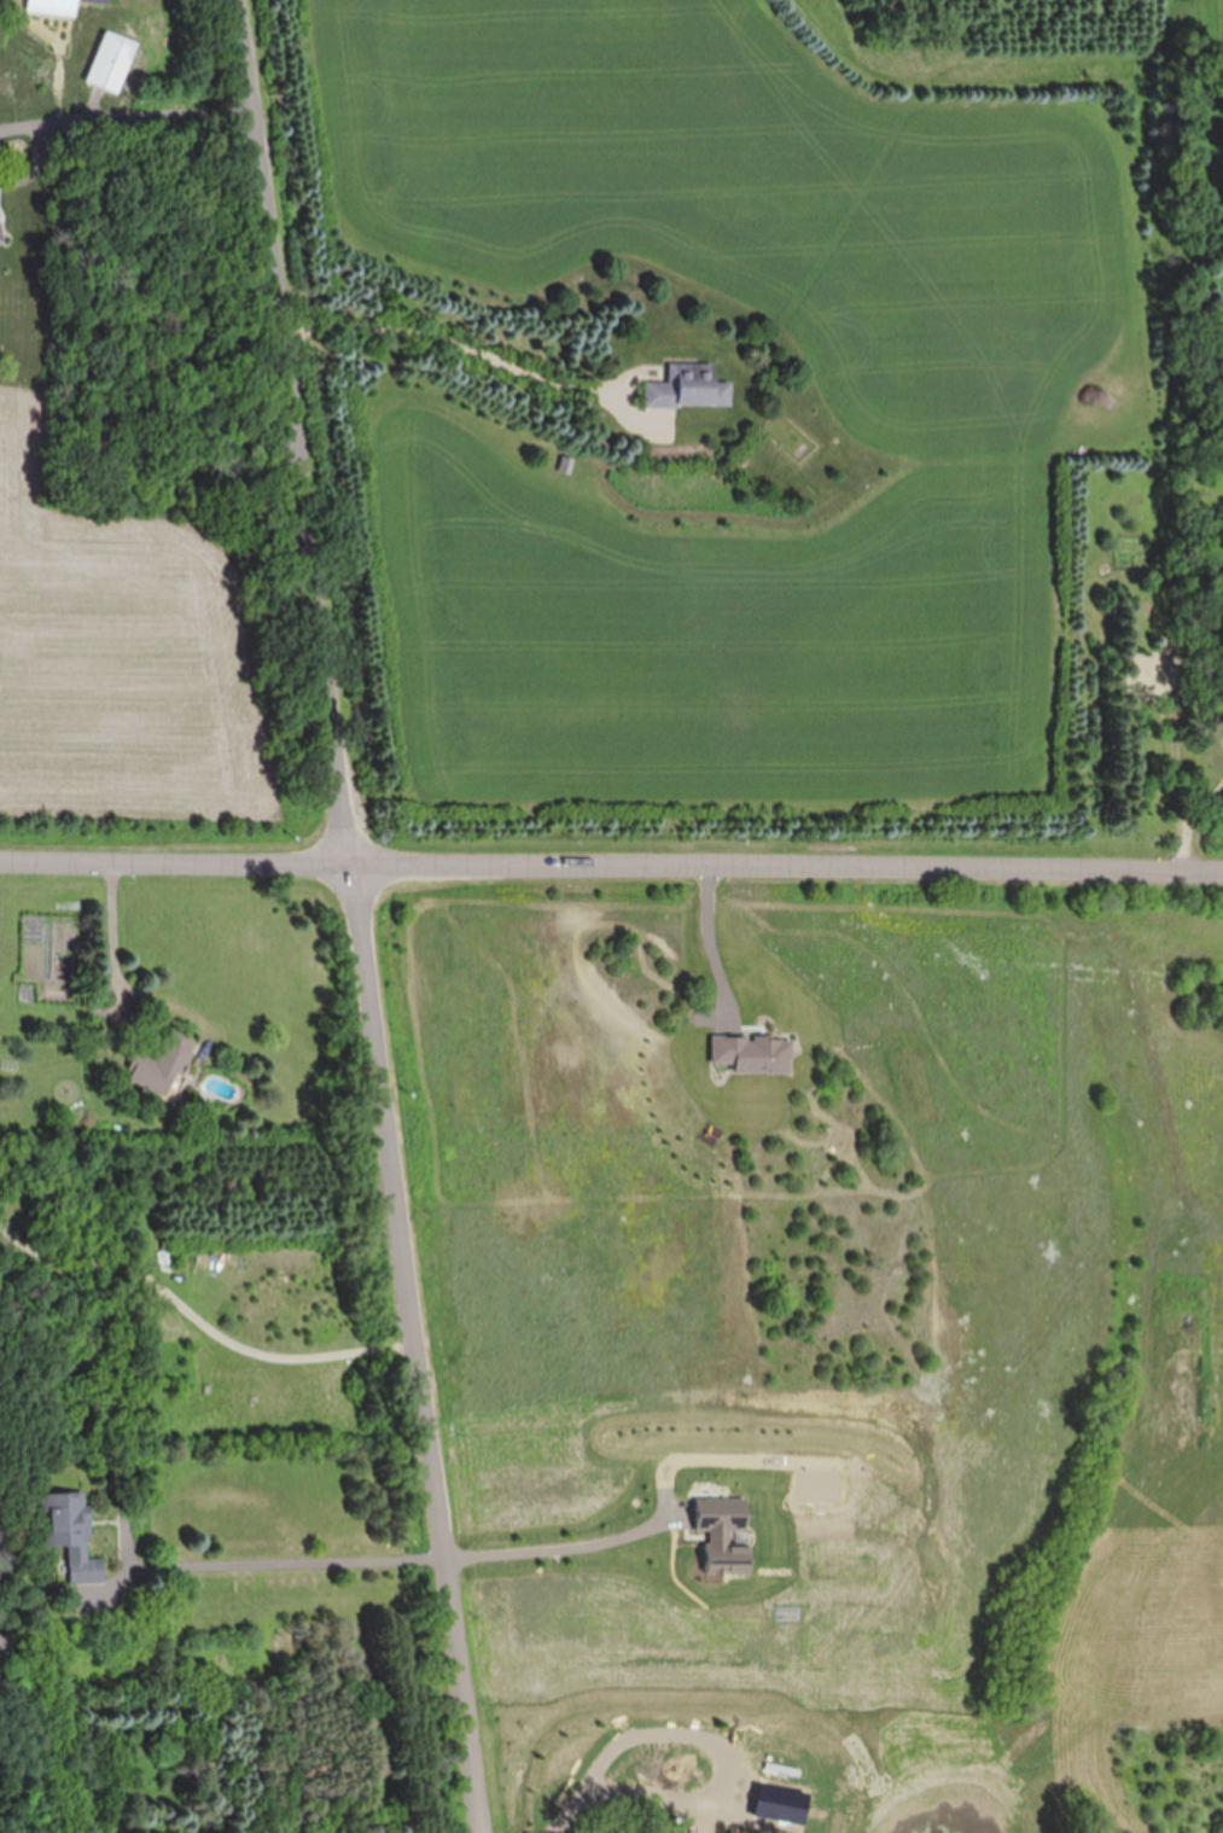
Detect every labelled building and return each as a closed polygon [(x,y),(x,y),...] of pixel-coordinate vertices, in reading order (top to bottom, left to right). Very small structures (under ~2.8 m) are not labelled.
[(78,0),(28,0),(27,13),(76,17),(78,0)] [(136,42),(104,30),(86,83),(118,94),(136,42)] [(734,407),(733,381),(718,381),(718,363),(670,363),(670,383),(648,383),(648,407),(734,407)] [(195,1037),(167,1028),(156,1061),(137,1054),(127,1082),(175,1098),(195,1037)] [(207,1271),(215,1251),(203,1246),(195,1266),(207,1271)] [(88,1556),(89,1494),(44,1493),(43,1548),(66,1548),(66,1582),(102,1582),(103,1556),(88,1556)]
